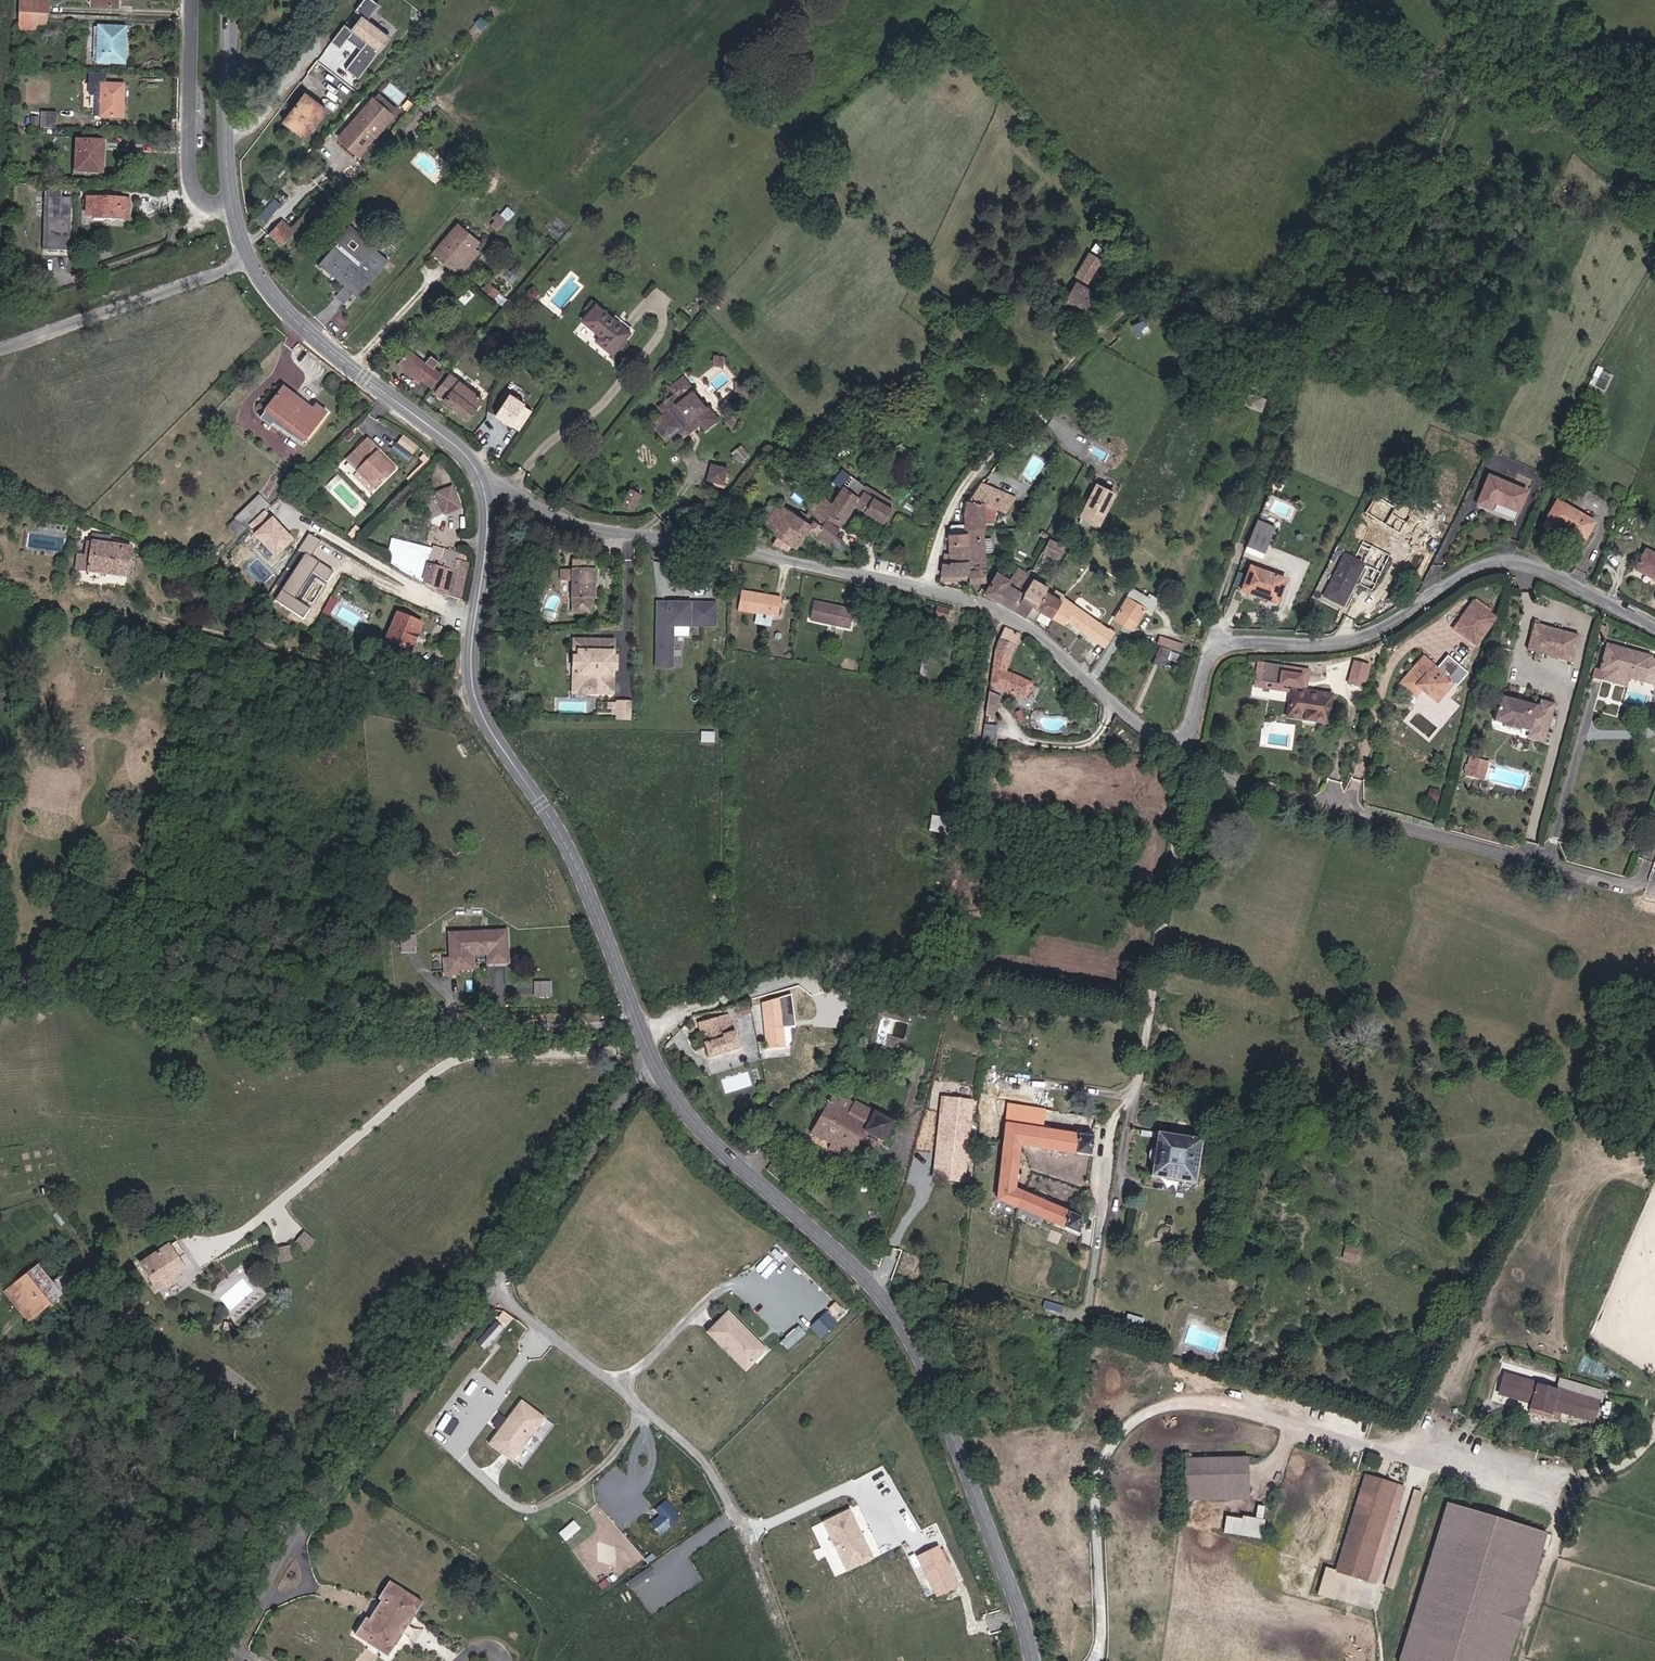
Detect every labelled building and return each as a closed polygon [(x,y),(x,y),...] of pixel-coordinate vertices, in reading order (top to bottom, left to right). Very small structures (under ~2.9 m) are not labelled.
[(38,14),(48,15),(49,0),(39,0),(39,4),(30,4),(30,0),(19,0),(19,14),(18,33),(38,34),(38,26),(38,14)] [(372,0),(364,0),(357,10),(363,15),(352,30),(345,26),(334,42),(340,46),(346,39),(360,50),(347,68),(361,78),(391,37),(369,21),(381,6),(372,0)] [(48,26),(48,15),(38,14),(38,26),(48,26)] [(125,64),(126,28),(99,27),(99,28),(97,62),(97,63),(125,64)] [(123,118),(124,84),(106,84),(107,74),(90,73),(89,93),(95,93),(94,116),(99,117),(123,118)] [(305,138),(327,110),(305,93),(283,122),(305,138)] [(374,97),(343,135),(362,151),(393,113),(374,97)] [(403,122),(415,107),(412,104),(400,119),(403,122)] [(56,128),(57,112),(42,112),(41,128),(56,128)] [(403,139),(407,134),(402,129),(398,134),(403,139)] [(103,173),(104,141),(77,140),(75,172),(103,173)] [(46,192),(45,250),(72,251),(73,193),(46,192)] [(129,219),(130,200),(87,198),(86,216),(93,216),(92,218),(129,219)] [(268,223),(276,214),(269,207),(261,216),(268,223)] [(497,230),(505,221),(497,214),(494,217),(496,220),(492,225),(497,230)] [(281,245),(294,231),(290,227),(283,220),(270,235),(277,242),(281,245)] [(474,248),(479,242),(457,224),(436,249),(446,257),(443,261),(454,271),(457,268),(461,273),(478,253),(474,248)] [(357,294),(387,259),(350,227),(320,263),(346,284),(336,296),(344,304),(354,292),(357,294)] [(446,257),(436,249),(433,253),(443,261),(446,257)] [(1088,283),(1101,260),(1089,252),(1075,276),(1088,283)] [(500,292),(489,283),(484,290),(495,298),(500,292)] [(1085,313),(1095,293),(1077,283),(1066,302),(1085,313)] [(539,294),(533,287),(526,293),(532,300),(539,294)] [(465,304),(473,294),(468,289),(460,299),(465,304)] [(718,309),(724,302),(716,295),(710,301),(718,309)] [(630,332),(595,304),(582,320),(601,335),(604,338),(600,343),(612,354),(630,332)] [(1151,318),(1137,324),(1141,333),(1155,328),(1151,318)] [(433,368),(438,362),(431,356),(425,363),(405,347),(398,357),(401,360),(398,364),(415,379),(417,376),(420,379),(431,387),(441,374),(433,368)] [(723,367),(725,356),(714,355),(713,365),(723,367)] [(483,399),(450,373),(435,393),(468,419),(483,399)] [(719,419),(708,405),(706,407),(692,390),(694,389),(687,381),(683,375),(669,387),(675,393),(658,407),(663,413),(651,423),(665,440),(677,430),(683,437),(700,424),(705,430),(719,419)] [(1254,395),(1258,385),(1247,380),(1242,391),(1254,395)] [(745,392),(746,381),(734,381),(734,392),(745,392)] [(313,411),(284,388),(267,410),(306,440),(326,414),(316,406),(313,411)] [(1025,397),(1016,389),(1011,394),(1021,402),(1025,397)] [(1000,394),(994,390),(990,395),(996,399),(1000,394)] [(533,409),(510,395),(496,416),(519,431),(533,409)] [(737,423),(732,417),(726,422),(732,428),(737,423)] [(354,435),(349,430),(343,435),(348,440),(354,435)] [(414,460),(421,443),(403,436),(396,452),(414,460)] [(394,470),(382,458),(380,460),(375,455),(377,453),(379,451),(367,439),(347,460),(358,472),(375,489),(394,470)] [(749,457),(741,447),(733,453),(741,463),(749,457)] [(723,484),(727,468),(711,463),(707,480),(723,484)] [(893,502),(875,491),(872,496),(864,491),(866,487),(847,473),(842,469),(832,481),(842,487),(832,503),(818,491),(811,499),(842,523),(854,504),(884,521),(893,506),(893,502)] [(375,489),(358,472),(353,476),(370,494),(375,489)] [(1527,493),(1488,476),(1477,504),(1491,511),(1494,503),(1519,513),(1527,493)] [(1006,512),(1016,496),(982,482),(969,500),(967,500),(964,514),(965,523),(966,529),(983,529),(984,529),(984,522),(994,522),(996,508),(1006,512)] [(903,490),(896,485),(893,491),(900,495),(903,490)] [(1098,523),(1112,493),(1098,486),(1083,515),(1098,523)] [(461,508),(454,491),(453,491),(452,487),(436,493),(445,515),(461,508)] [(875,491),(866,487),(864,491),(872,496),(875,491)] [(634,510),(642,494),(630,488),(622,504),(634,510)] [(233,531),(265,500),(259,494),(235,517),(227,525),(233,531)] [(1394,506),(1378,497),(1374,503),(1390,513),(1394,506)] [(1373,502),(1367,513),(1392,529),(1398,518),(1405,522),(1412,511),(1405,507),(1407,503),(1399,498),(1394,506),(1390,513),(1374,503),(1373,502)] [(836,531),(842,523),(811,499),(807,504),(811,507),(806,514),(803,518),(798,515),(779,502),(763,527),(778,537),(773,545),(788,551),(791,545),(795,548),(809,528),(839,549),(846,539),(836,531)] [(244,527),(269,504),(265,500),(233,531),(237,535),(244,527)] [(1594,523),(1557,502),(1542,527),(1556,535),(1560,528),(1583,542),(1594,523)] [(928,524),(932,512),(919,508),(916,522),(927,525),(927,523),(928,524)] [(271,517),(265,511),(250,525),(256,531),(253,534),(276,557),(295,538),(272,516),(271,517)] [(1258,520),(1247,545),(1264,552),(1275,527),(1258,520)] [(985,553),(983,538),(983,529),(966,529),(965,523),(951,524),(949,533),(949,554),(944,553),(943,562),(969,560),(985,559),(985,553)] [(355,536),(360,530),(355,526),(350,532),(355,536)] [(128,578),(132,547),(110,544),(111,537),(92,534),(87,572),(128,578)] [(320,540),(309,534),(299,550),(305,553),(275,599),(303,617),(310,606),(295,597),(311,571),(326,581),(333,571),(310,556),(320,540)] [(1544,540),(1540,547),(1549,552),(1553,544),(1544,540)] [(467,566),(469,557),(455,553),(455,555),(449,553),(432,548),(432,550),(393,541),(388,563),(399,569),(413,577),(434,589),(444,594),(447,596),(460,600),(467,566)] [(1055,553),(1058,548),(1049,544),(1047,549),(1055,553)] [(1264,552),(1247,545),(1245,550),(1262,557),(1264,552)] [(1646,551),(1636,570),(1654,581),(1654,556),(1646,551)] [(1363,565),(1345,556),(1324,596),(1342,605),(1363,565)] [(985,559),(969,560),(969,574),(970,579),(970,582),(987,581),(985,559)] [(595,598),(596,569),(594,569),(594,560),(573,560),(572,569),(571,598),(572,598),(572,614),(593,614),(593,599),(595,598)] [(969,560),(943,562),(941,575),(969,574),(969,560)] [(214,576),(218,569),(211,565),(207,571),(214,576)] [(1030,575),(1018,567),(1010,580),(1008,584),(998,601),(1014,609),(1033,578),(1034,577),(1033,576),(1034,575),(1031,573),(1030,575)] [(1285,581),(1251,568),(1242,591),(1277,604),(1285,581)] [(403,598),(413,577),(399,569),(389,591),(396,594),(395,595),(403,598)] [(998,601),(1008,584),(1010,580),(997,572),(985,593),(998,601)] [(1014,609),(1026,616),(1032,605),(1035,608),(1041,599),(1045,591),(1046,589),(1048,586),(1033,578),(1014,609)] [(1133,629),(1146,608),(1135,601),(1140,592),(1132,588),(1114,619),(1133,629)] [(778,617),(781,599),(741,591),(738,610),(778,617)] [(1108,630),(1064,597),(1055,592),(1053,595),(1045,591),(1041,599),(1035,608),(1064,624),(1067,620),(1105,647),(1115,632),(1109,628),(1108,630)] [(1155,601),(1157,598),(1152,595),(1150,598),(1140,592),(1135,601),(1146,608),(1152,612),(1157,602),(1155,601)] [(457,608),(460,600),(447,596),(444,594),(441,603),(457,608)] [(326,611),(331,615),(340,601),(335,597),(326,611)] [(1484,607),(1474,600),(1473,603),(1482,609),(1484,607)] [(850,628),(854,611),(814,602),(810,620),(850,628)] [(1476,646),(1495,619),(1488,614),(1490,611),(1484,607),(1482,609),(1473,603),(1454,630),(1476,646)] [(673,669),(673,627),(690,627),(690,621),(700,621),(700,627),(715,627),(715,605),(689,605),(689,609),(682,609),(682,605),(669,605),(669,614),(658,614),(658,669),(673,669)] [(669,614),(669,605),(658,605),(658,614),(669,614)] [(947,622),(950,610),(938,607),(937,606),(933,619),(947,622)] [(410,654),(422,624),(397,614),(385,643),(410,654)] [(944,633),(947,622),(933,619),(930,629),(942,632),(944,633)] [(1105,647),(1067,620),(1064,624),(1102,651),(1105,647)] [(1571,663),(1579,636),(1538,625),(1539,622),(1535,621),(1527,650),(1535,652),(1542,654),(1571,663)] [(1604,640),(1607,628),(1601,627),(1597,638),(1604,640)] [(1004,672),(1021,635),(1004,628),(999,639),(995,651),(993,667),(990,684),(1025,699),(1032,684),(1004,672)] [(1183,645),(1160,637),(1158,644),(1181,652),(1183,645)] [(579,656),(574,656),(573,669),(579,669),(579,686),(591,687),(591,693),(613,694),(613,671),(614,657),(614,641),(579,640),(579,656)] [(1644,683),(1651,657),(1625,649),(1626,647),(1622,646),(1621,649),(1607,644),(1599,671),(1628,679),(1644,683)] [(1165,667),(1170,651),(1159,647),(1153,663),(1165,667)] [(1176,650),(1172,660),(1180,663),(1183,653),(1176,650)] [(1442,707),(1458,688),(1470,675),(1448,656),(1436,669),(1423,658),(1401,684),(1416,697),(1422,690),(1422,689),(1426,689),(1429,691),(1427,694),(1442,707)] [(1364,687),(1371,665),(1354,660),(1348,682),(1364,687)] [(1283,666),(1265,663),(1262,682),(1280,685),(1283,666)] [(151,678),(153,670),(142,668),(140,676),(151,678)] [(591,693),(591,687),(579,686),(579,669),(573,669),(573,693),(591,693)] [(1032,702),(1039,688),(1032,684),(1025,699),(1032,702)] [(1332,695),(1291,689),(1287,716),(1304,718),(1304,720),(1315,722),(1316,718),(1328,720),(1332,695)] [(989,692),(988,701),(996,705),(1000,697),(989,692)] [(1540,701),(1538,707),(1501,697),(1494,722),(1504,725),(1503,727),(1520,732),(1520,729),(1530,732),(1532,724),(1548,728),(1554,704),(1540,701)] [(632,720),(632,701),(618,701),(618,702),(618,710),(618,720),(632,720)] [(988,701),(986,713),(993,714),(996,705),(988,701)] [(999,741),(1000,725),(986,724),(985,740),(999,741)] [(1528,739),(1544,744),(1548,728),(1532,724),(1530,732),(1528,739)] [(714,741),(715,733),(701,733),(701,741),(714,741)] [(1473,778),(1479,759),(1471,757),(1466,776),(1473,778)] [(1205,781),(1208,776),(1200,772),(1197,777),(1205,781)] [(949,834),(952,819),(932,815),(929,831),(949,834)] [(507,930),(449,933),(450,957),(444,958),(445,975),(457,975),(457,970),(474,970),(473,955),(487,955),(494,954),(494,964),(509,963),(507,930)] [(416,951),(415,936),(401,937),(402,952),(416,951)] [(551,996),(551,982),(535,983),(535,997),(551,996)] [(793,1015),(792,1001),(788,1001),(781,1003),(782,1016),(793,1015)] [(767,1049),(785,1047),(782,1016),(781,1003),(763,1009),(767,1049)] [(752,1004),(737,1005),(738,1014),(753,1012),(752,1004)] [(927,1019),(930,1010),(921,1007),(918,1016),(927,1019)] [(709,1058),(740,1049),(735,1031),(733,1032),(728,1014),(699,1022),(709,1058)] [(849,1158),(863,1131),(883,1142),(894,1123),(854,1102),(853,1104),(834,1092),(811,1132),(832,1145),(830,1148),(849,1158)] [(972,1102),(944,1098),(935,1179),(964,1182),(972,1102)] [(1096,1118),(1009,1105),(998,1199),(1079,1235),(1082,1218),(1077,1216),(1079,1212),(1068,1208),(1067,1211),(1015,1189),(1020,1145),(1091,1156),(1096,1123),(1096,1118)] [(1201,1140),(1157,1133),(1155,1148),(1153,1148),(1150,1152),(1149,1157),(1151,1162),(1153,1162),(1151,1176),(1195,1183),(1201,1140)] [(297,1242),(308,1251),(318,1240),(307,1230),(297,1242)] [(185,1269),(177,1257),(183,1253),(174,1241),(141,1264),(157,1288),(164,1283),(167,1288),(175,1283),(172,1278),(185,1269)] [(282,1245),(281,1258),(293,1259),(294,1246),(282,1245)] [(1355,1261),(1358,1249),(1346,1246),(1343,1259),(1355,1261)] [(33,1318),(75,1285),(66,1273),(53,1284),(38,1265),(10,1288),(33,1318)] [(33,1318),(10,1288),(5,1291),(29,1321),(33,1318)] [(954,1291),(945,1290),(944,1301),(953,1301),(954,1291)] [(808,1324),(819,1337),(837,1322),(827,1309),(808,1324)] [(729,1311),(708,1332),(746,1371),(767,1350),(729,1311)] [(144,1313),(133,1320),(140,1332),(151,1324),(144,1313)] [(1598,1403),(1505,1375),(1500,1393),(1532,1402),(1531,1405),(1551,1411),(1552,1408),(1593,1420),(1598,1403)] [(513,1462),(545,1419),(521,1401),(489,1444),(513,1462)] [(1248,1493),(1247,1457),(1183,1458),(1183,1495),(1248,1493)] [(1383,1525),(1395,1485),(1365,1476),(1336,1571),(1366,1580),(1379,1538),(1383,1525)] [(680,1517),(666,1500),(655,1509),(660,1515),(650,1523),(660,1534),(680,1517)] [(1447,1502),(1399,1660),(1503,1660),(1541,1531),(1447,1502)] [(1256,1505),(1255,1517),(1264,1518),(1265,1506),(1256,1505)] [(873,1559),(850,1510),(823,1522),(831,1541),(831,1542),(836,1553),(837,1552),(846,1572),(873,1559)] [(1223,1515),(1221,1533),(1264,1537),(1265,1518),(1223,1515)] [(568,1540),(583,1527),(576,1519),(562,1532),(568,1540)] [(959,1586),(940,1545),(917,1556),(936,1597),(959,1586)] [(653,1567),(629,1580),(633,1586),(657,1573),(653,1567)] [(388,1656),(422,1603),(390,1581),(379,1598),(382,1600),(369,1620),(366,1618),(355,1635),(388,1656)]
